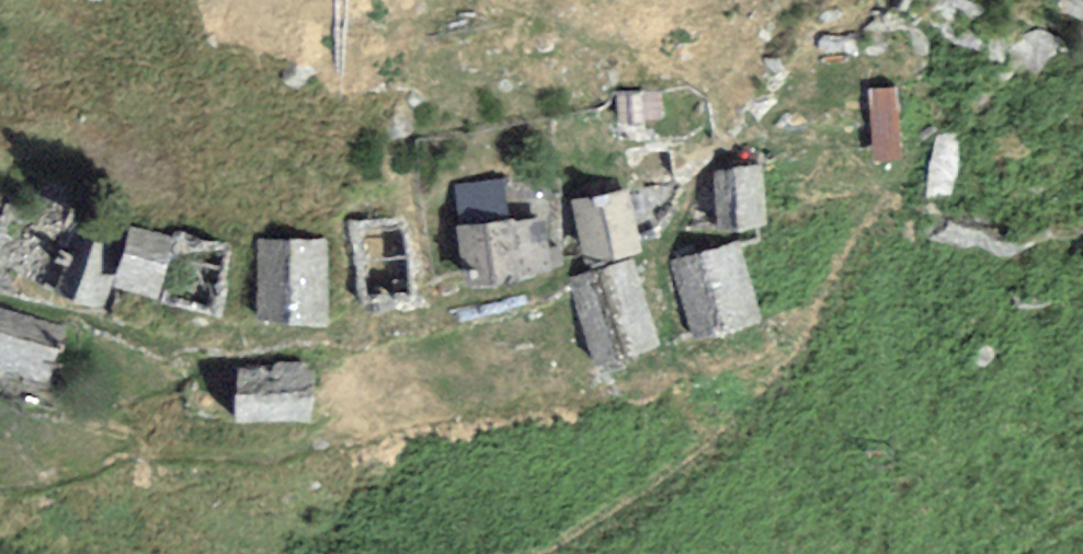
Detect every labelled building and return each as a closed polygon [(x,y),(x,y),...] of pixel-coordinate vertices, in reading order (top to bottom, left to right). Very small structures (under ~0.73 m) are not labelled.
[(768,217),(763,161),(714,165),(719,222),(768,217)] [(642,241),(630,184),(579,195),(591,252),(642,241)] [(546,211),(463,223),(471,279),(565,267),(562,244),(551,245),(546,211)] [(143,303),(164,238),(133,228),(128,245),(82,231),(60,301),(95,312),(101,290),(143,303)] [(324,326),(326,247),(266,246),(264,325),(324,326)] [(740,246),(674,265),(694,335),(760,316),(740,246)] [(658,340),(634,261),(571,280),(596,359),(658,340)] [(0,310),(0,364),(49,376),(62,326),(0,310)] [(316,363),(244,358),(240,418),(312,422),(316,363)]
